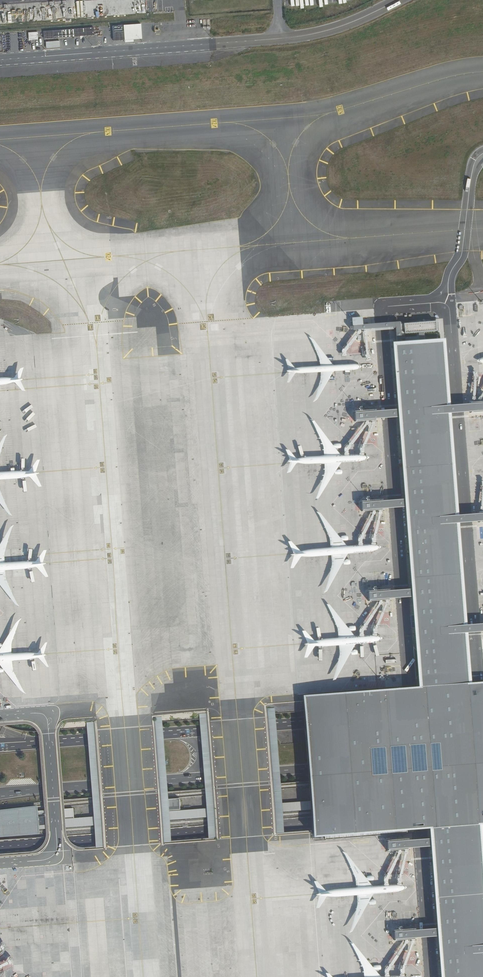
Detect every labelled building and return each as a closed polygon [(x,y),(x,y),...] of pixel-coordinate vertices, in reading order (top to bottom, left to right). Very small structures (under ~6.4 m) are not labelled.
[(134,13),(147,12),(145,0),(133,0),(134,13)] [(113,41),(124,40),(133,39),(141,39),(140,24),(112,26),(113,41)] [(44,39),(91,35),(93,35),(93,27),(88,28),(44,31),(44,39)] [(482,826),(482,683),(477,684),(472,684),(468,633),(482,632),(482,626),(468,627),(460,524),(482,522),(482,514),(459,516),(451,414),(482,412),(482,404),(451,406),(446,340),(440,340),(438,325),(401,327),(400,322),(353,326),(353,330),(396,328),(397,343),(394,343),(400,410),(356,414),(356,421),(400,418),(407,500),(362,504),(362,512),(408,508),(414,588),(366,591),(366,599),(415,596),(422,688),(305,699),(306,711),(306,717),(307,729),(310,764),(311,775),(311,781),(311,787),(313,813),(314,822),(315,836),(428,828),(429,838),(386,841),(386,848),(430,846),(437,931),(394,933),(396,941),(437,938),(441,976),(482,976),(482,827),(482,826)]
